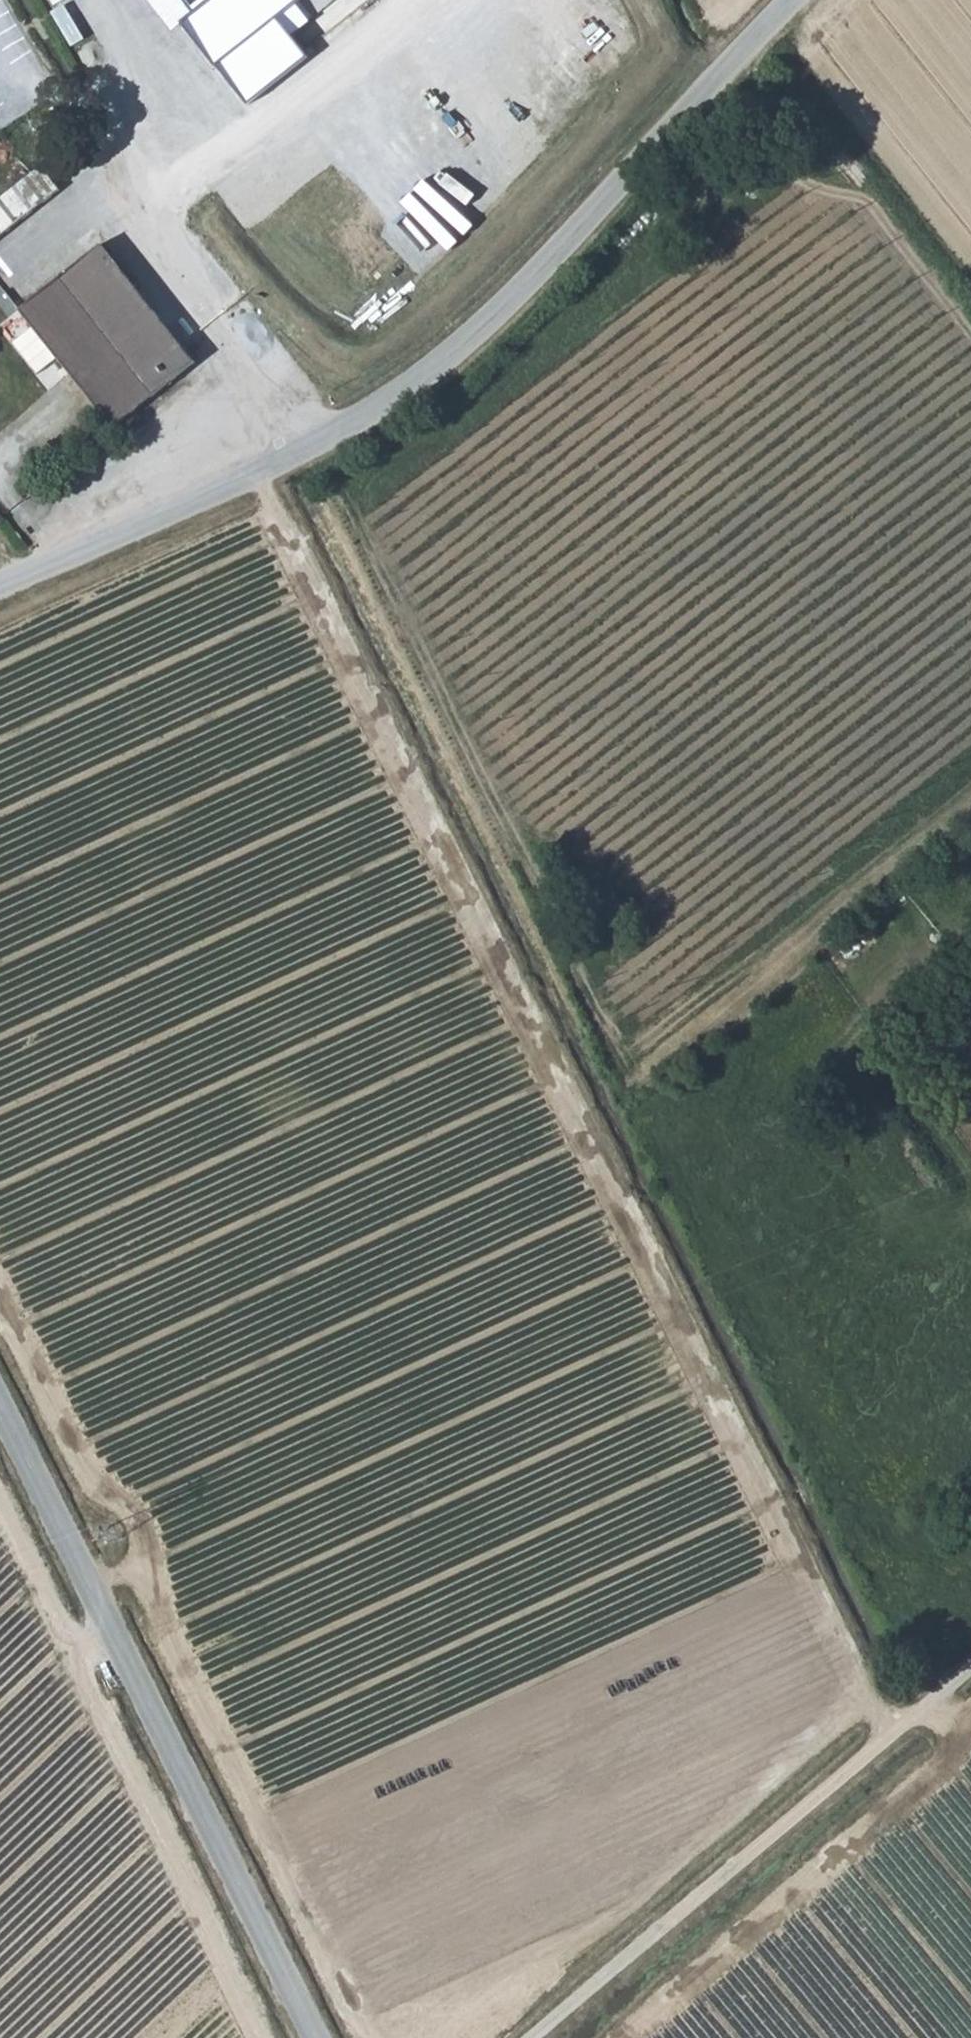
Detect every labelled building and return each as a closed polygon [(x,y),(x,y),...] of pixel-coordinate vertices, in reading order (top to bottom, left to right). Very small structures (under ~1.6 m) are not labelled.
[(195,12),(183,22),(218,66),(278,17),(299,0),(185,0),(195,12)] [(290,32),(278,17),(218,66),(233,84),(290,32)] [(309,57),(290,32),(233,84),(249,105),(309,57)] [(61,191),(42,168),(0,202),(0,241),(61,191)] [(196,360),(136,286),(103,244),(19,311),(88,396),(114,428),(196,360)]
